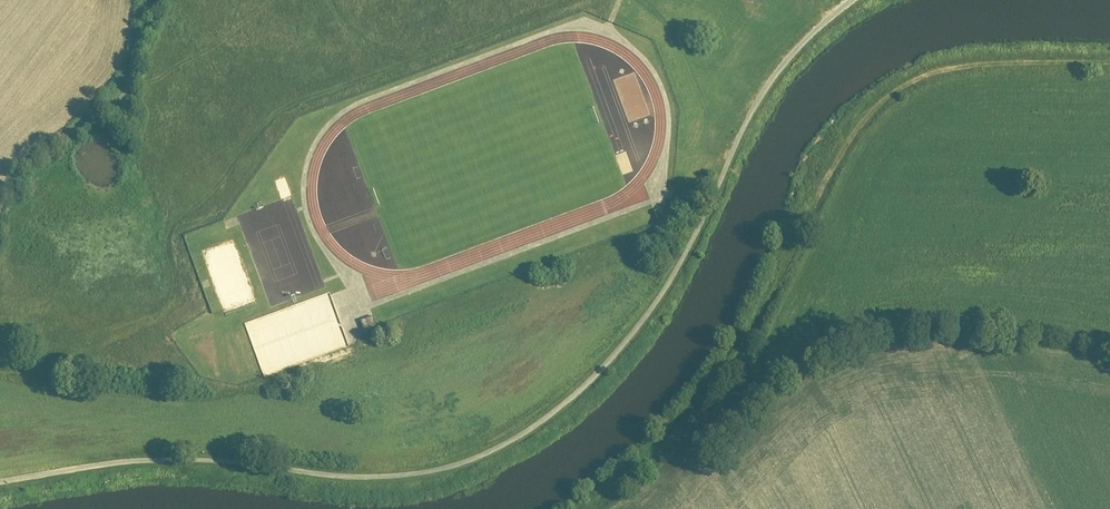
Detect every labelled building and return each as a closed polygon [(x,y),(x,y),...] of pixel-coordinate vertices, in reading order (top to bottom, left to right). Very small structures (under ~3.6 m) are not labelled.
[(666,208),(653,212),(658,225),(670,221),(666,208)] [(327,294),(244,325),(264,378),(347,347),(327,294)] [(372,318),(359,323),(363,334),(377,328),(372,318)]
